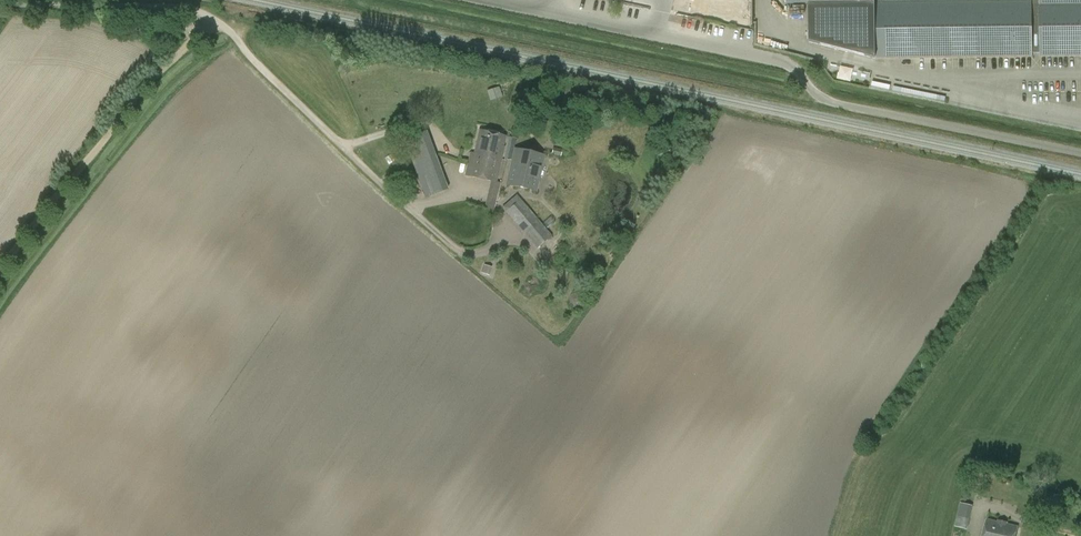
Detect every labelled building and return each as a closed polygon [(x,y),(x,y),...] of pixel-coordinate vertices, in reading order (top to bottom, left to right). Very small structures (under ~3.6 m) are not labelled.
[(686,5),(734,14),(736,0),(687,0),(686,5)] [(786,4),(809,3),(853,2),(854,59),(876,59),(1032,57),(1032,54),(1040,54),(1040,57),(1080,56),(1080,0),(786,0),(786,4)] [(554,114),(565,125),(573,117),(562,106),(554,114)] [(449,189),(427,131),(404,140),(426,198),(449,189)] [(489,156),(500,159),(505,136),(480,131),(474,160),(487,163),(489,156)] [(535,191),(544,156),(515,149),(507,185),(535,191)] [(474,160),(470,176),(495,181),(500,159),(489,156),(487,163),(474,160)] [(552,236),(520,199),(517,195),(502,207),(538,249),(552,236)] [(494,209),(495,203),(486,201),(484,207),(494,209)] [(548,228),(555,221),(551,216),(544,223),(548,228)] [(1050,493),(1047,515),(1057,517),(1061,495),(1050,493)] [(968,529),(973,505),(960,502),(955,526),(968,529)] [(986,519),(982,535),(1016,535),(1018,527),(986,519)]
